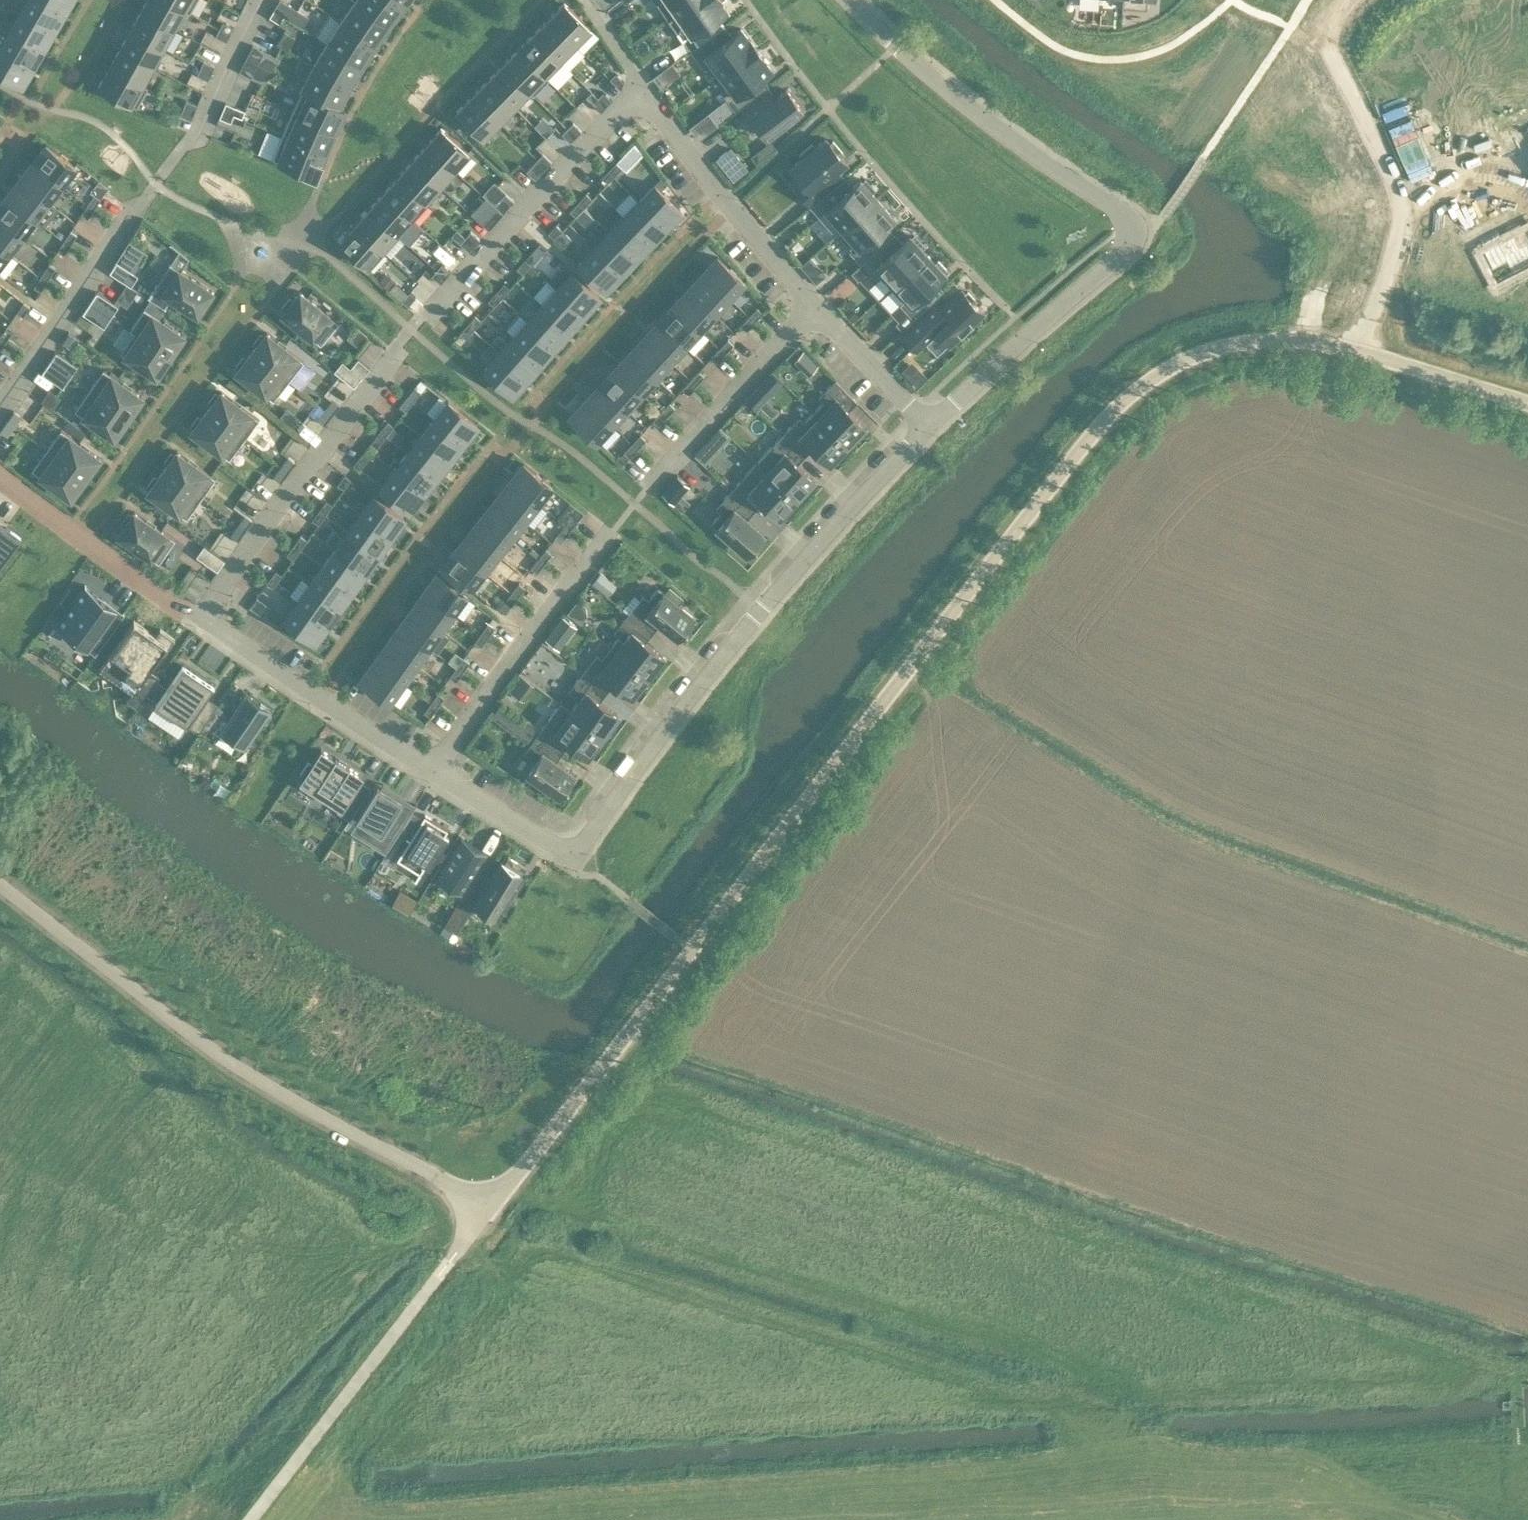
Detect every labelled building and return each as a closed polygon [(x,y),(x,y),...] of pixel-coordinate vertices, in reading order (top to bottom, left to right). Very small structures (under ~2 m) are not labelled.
[(23,9),(55,27),(66,8),(51,0),(28,0),(23,9)] [(66,8),(70,0),(51,0),(66,8)] [(184,10),(167,0),(147,0),(142,10),(173,28),(184,10)] [(184,10),(190,13),(197,0),(167,0),(184,10)] [(274,10),(284,16),(302,27),(309,16),(282,0),(280,0),(274,10)] [(374,44),(380,36),(388,24),(356,0),(341,21),(374,44)] [(356,0),(388,24),(403,5),(401,3),(397,0),(355,0),(356,0)] [(669,19),(696,0),(656,0),(669,19)] [(669,19),(683,39),(691,34),(698,44),(724,26),(717,15),(727,8),(722,0),(696,0),(669,19)] [(1123,7),(1147,9),(1148,0),(1124,0),(1123,7)] [(1474,12),(1498,0),(1468,0),(1474,12)] [(1379,1),(1370,6),(1374,15),(1383,10),(1379,1)] [(549,18),(575,44),(591,28),(565,2),(549,18)] [(1370,6),(1361,11),(1365,19),(1374,15),(1370,6)] [(55,27),(23,9),(12,27),(44,46),(55,27)] [(163,47),(173,28),(142,10),(131,29),(163,47)] [(284,16),(274,10),(270,17),(280,23),(284,16)] [(575,44),(549,18),(534,34),(563,63),(564,62),(560,59),(575,44)] [(341,21),(328,43),(362,64),(374,44),(341,21)] [(219,29),(230,34),(234,27),(223,22),(219,29)] [(725,26),(724,26),(698,44),(698,45),(690,50),(704,69),(712,63),(721,75),(757,48),(750,39),(741,28),(732,35),(725,26)] [(44,46),(12,27),(1,46),(33,65),(44,46)] [(152,65),(163,47),(131,29),(121,48),(152,65)] [(227,41),(230,34),(219,29),(216,36),(227,41)] [(563,63),(534,34),(518,49),(550,80),(550,79),(549,77),(563,63)] [(349,84),(354,77),(362,64),(328,43),(315,65),(349,84)] [(1,46),(0,48),(0,72),(22,84),(33,65),(1,46)] [(142,83),(152,65),(121,48),(110,66),(142,83)] [(764,58),(757,48),(721,75),(730,87),(722,93),(736,112),(743,106),(767,88),(769,86),(762,76),(772,69),(764,58)] [(550,80),(518,49),(503,64),(534,95),(550,80)] [(251,51),(247,59),(257,64),(262,56),(251,51)] [(257,64),(247,59),(243,65),(254,71),(257,64)] [(201,68),(212,73),(215,65),(204,60),(201,68)] [(534,95),(503,64),(488,80),(514,105),(528,91),(534,96),(534,95)] [(303,88),(338,105),(349,84),(315,65),(303,88)] [(148,87),(142,83),(110,66),(99,86),(137,107),(148,87)] [(208,80),(212,73),(201,68),(197,75),(208,80)] [(621,90),(624,81),(615,73),(610,79),(621,90)] [(499,121),(514,105),(488,80),(473,95),(499,121)] [(303,88),(292,111),(335,131),(346,109),(338,105),(303,88)] [(775,99),(767,88),(743,106),(767,137),(802,109),(787,89),(775,99)] [(592,92),(586,97),(601,112),(606,106),(598,97),(592,92)] [(598,97),(606,106),(612,100),(604,92),(598,97)] [(483,137),(499,121),(473,95),(457,111),(483,137)] [(183,108),(195,112),(198,105),(186,100),(183,108)] [(226,103),(223,111),(234,115),(237,107),(226,103)] [(1518,109),(1527,128),(1527,103),(1518,109)] [(694,132),(715,123),(707,107),(687,117),(694,132)] [(192,120),(195,112),(183,108),(180,115),(192,120)] [(1334,108),(1285,133),(1298,158),(1341,136),(1338,130),(1332,118),(1338,115),(1334,108)] [(234,115),(223,111),(220,118),(231,122),(234,115)] [(292,111),(282,135),(323,152),(325,153),(335,131),(292,111)] [(567,129),(576,137),(582,131),(573,122),(567,129)] [(427,145),(454,169),(469,152),(442,128),(427,145)] [(570,142),(576,137),(567,129),(562,134),(570,142)] [(325,153),(323,152),(282,135),(272,159),(316,176),(325,153)] [(812,205),(843,178),(844,178),(836,169),(845,161),(841,156),(844,153),(833,140),(830,143),(826,138),(815,147),(812,143),(800,154),(802,157),(792,166),(804,180),(796,187),(812,205)] [(47,144),(33,162),(62,184),(76,166),(47,144)] [(427,145),(412,161),(439,185),(454,169),(427,145)] [(734,180),(748,170),(731,148),(717,159),(734,180)] [(538,159),(546,167),(552,162),(543,153),(538,159)] [(541,173),(546,167),(538,159),(532,165),(541,173)] [(1310,181),(1323,206),(1372,181),(1368,173),(1362,177),(1353,159),(1345,163),(1310,181)] [(412,161),(398,177),(425,201),(439,185),(412,161)] [(33,162),(20,179),(49,201),(62,184),(33,162)] [(617,162),(609,171),(614,176),(622,168),(617,162)] [(614,176),(609,171),(600,179),(606,185),(614,176)] [(384,193),(411,217),(425,201),(398,177),(384,193)] [(843,178),(812,205),(811,205),(837,234),(877,199),(871,192),(874,189),(866,180),(863,182),(860,179),(851,187),(843,178)] [(49,201),(20,179),(6,196),(35,219),(49,201)] [(1372,181),(1323,206),(1336,231),(1379,209),(1370,191),(1376,188),(1372,181)] [(1492,186),(1498,197),(1505,193),(1499,182),(1492,186)] [(639,200),(666,226),(681,209),(655,184),(639,200)] [(1441,230),(1448,226),(1454,237),(1460,233),(1493,216),(1478,187),(1431,212),(1441,230)] [(384,193),(369,209),(396,233),(411,217),(384,193)] [(506,193),(500,199),(509,207),(514,201),(506,193)] [(578,202),(584,208),(593,199),(587,193),(578,202)] [(94,194),(88,204),(94,209),(101,199),(94,194)] [(0,204),(0,219),(22,236),(35,219),(6,196),(0,204)] [(503,213),(509,207),(500,199),(495,205),(503,213)] [(894,218),(877,199),(837,234),(862,262),(893,234),(885,225),(894,218)] [(639,200),(624,216),(651,241),(666,226),(639,200)] [(584,208),(578,202),(570,211),(576,216),(584,208)] [(94,209),(88,204),(81,214),(88,219),(94,209)] [(471,213),(489,229),(495,223),(477,207),(471,213)] [(369,209),(355,225),(382,250),(396,233),(369,209)] [(651,241),(624,216),(609,232),(636,257),(651,241)] [(9,253),(22,236),(0,219),(0,246),(9,253)] [(78,244),(95,246),(98,223),(81,221),(78,244)] [(557,224),(549,233),(554,239),(555,238),(564,247),(572,239),(557,224)] [(367,266),(382,250),(355,225),(340,242),(367,266)] [(1484,252),(1493,270),(1501,266),(1507,277),(1527,266),(1527,229),(1484,252)] [(64,241),(70,246),(77,235),(71,230),(64,241)] [(466,237),(475,245),(480,239),(471,231),(466,237)] [(636,257),(609,232),(594,247),(621,273),(636,257)] [(893,234),(862,262),(876,279),(883,273),(895,286),(928,255),(921,247),(924,245),(915,235),(912,238),(910,235),(901,243),(893,234)] [(469,251),(475,245),(466,237),(460,243),(469,251)] [(70,246),(64,241),(58,251),(64,255),(70,246)] [(0,246),(0,264),(9,253),(0,246)] [(621,273),(594,247),(578,264),(605,289),(621,273)] [(525,259),(531,265),(539,256),(533,251),(525,259)] [(928,255),(895,286),(906,298),(900,304),(914,319),(944,290),(943,289),(941,291),(934,283),(945,273),(947,270),(939,261),(936,263),(928,255)] [(718,256),(702,272),(729,297),(745,281),(718,256)] [(531,265),(525,259),(517,268),(523,274),(531,265)] [(131,286),(138,275),(117,261),(110,272),(131,286)] [(49,263),(40,277),(47,282),(56,268),(49,263)] [(438,269),(447,277),(451,271),(442,263),(438,269)] [(197,314),(199,311),(203,313),(210,302),(207,300),(213,291),(200,283),(201,283),(191,276),(191,277),(170,264),(155,287),(197,314)] [(441,284),(447,277),(438,269),(432,276),(441,284)] [(572,271),(557,287),(584,312),(599,295),(572,271)] [(729,297),(702,272),(688,288),(715,313),(729,297)] [(47,282),(40,277),(34,287),(41,291),(47,282)] [(504,283),(496,292),(502,297),(510,288),(504,283)] [(584,312),(557,287),(542,304),(570,328),(584,312)] [(688,288),(673,304),(700,329),(715,313),(688,288)] [(97,291),(90,302),(111,316),(118,306),(97,291)] [(290,297),(282,308),(285,310),(282,313),(321,345),(339,323),(320,308),(311,300),(300,291),(293,300),(290,297)] [(902,335),(916,350),(937,330),(950,343),(982,312),(974,303),(976,300),(968,291),(965,294),(962,291),(942,310),(935,304),(902,335)] [(402,301),(408,306),(416,297),(410,292),(402,301)] [(502,297),(496,292),(488,301),(494,306),(502,297)] [(418,310),(423,304),(417,299),(412,305),(418,310)] [(24,317),(30,307),(24,302),(17,312),(24,317)] [(111,316),(90,302),(83,313),(104,327),(111,316)] [(570,328),(542,304),(528,320),(556,344),(570,328)] [(673,304),(658,320),(685,345),(700,329),(673,304)] [(749,316),(755,321),(763,313),(757,307),(749,316)] [(130,330),(134,332),(170,356),(175,348),(178,350),(185,340),(182,338),(184,335),(144,309),(130,330)] [(467,324),(474,330),(482,320),(476,315),(467,324)] [(755,321),(749,316),(741,325),(747,330),(755,321)] [(556,344),(528,320),(514,336),(541,361),(556,344)] [(658,320),(644,336),(671,361),(685,345),(658,320)] [(474,330),(467,324),(460,333),(466,339),(474,330)] [(5,342),(12,332),(6,328),(0,336),(0,338),(5,342)] [(166,363),(170,356),(134,332),(121,352),(156,376),(159,373),(162,375),(168,365),(166,363)] [(251,352),(289,381),(304,362),(267,332),(264,335),(261,333),(254,343),(257,345),(251,352)] [(514,336),(499,352),(527,377),(541,361),(514,336)] [(671,361),(644,336),(629,352),(656,377),(671,361)] [(728,339),(720,348),(726,353),(734,344),(728,339)] [(726,353),(720,348),(712,357),(718,362),(726,353)] [(56,352),(49,362),(70,377),(78,366),(56,352)] [(274,401),(289,381),(251,352),(246,358),(243,356),(236,366),(239,368),(236,371),(274,401)] [(527,377),(499,352),(484,369),(512,394),(527,377)] [(629,352),(614,368),(641,393),(656,377),(629,352)] [(370,368),(358,358),(351,368),(342,361),(335,371),(355,387),(370,368)] [(70,377),(49,362),(42,372),(63,387),(70,377)] [(641,393),(614,368),(600,384),(627,409),(641,393)] [(103,369),(89,390),(128,417),(133,410),(136,412),(143,402),(140,400),(143,397),(103,369)] [(699,371),(691,380),(697,385),(705,376),(699,371)] [(813,412),(847,445),(865,426),(845,406),(854,397),(836,379),(819,397),(824,401),(813,412)] [(697,385),(691,380),(683,388),(689,394),(697,385)] [(627,409),(600,384),(585,400),(612,425),(627,409)] [(407,397),(413,401),(421,392),(414,387),(407,397)] [(757,410),(767,400),(756,389),(746,400),(757,410)] [(128,417),(89,390),(75,410),(114,437),(117,434),(120,436),(126,426),(123,424),(128,417)] [(206,411),(244,439),(259,420),(221,391),(219,394),(216,392),(208,402),(211,404),(206,411)] [(413,401),(407,397),(400,406),(406,411),(413,401)] [(325,409),(332,414),(339,405),(333,400),(325,409)] [(448,400),(434,418),(463,441),(477,423),(448,400)] [(612,425),(585,400),(570,416),(597,441),(612,425)] [(669,402),(661,411),(667,417),(675,408),(669,402)] [(324,424),(332,414),(325,409),(318,419),(324,424)] [(230,459),(244,439),(206,411),(201,418),(198,416),(191,425),(194,427),(191,431),(230,459)] [(667,417),(661,411),(653,420),(659,426),(667,417)] [(8,421),(14,426),(22,416),(15,412),(8,421)] [(830,462),(847,445),(813,412),(804,422),(800,417),(783,434),(802,452),(810,443),(830,462)] [(463,441),(434,418),(421,435),(450,458),(463,441)] [(7,436),(14,426),(8,421),(1,431),(7,436)] [(380,431),(387,436),(394,426),(388,421),(380,431)] [(47,450),(85,478),(90,471),(93,473),(100,463),(97,461),(100,458),(61,430),(47,450)] [(387,436),(380,431),(373,440),(379,445),(387,436)] [(640,434),(632,443),(638,449),(646,440),(640,434)] [(802,452),(783,434),(767,451),(772,456),(763,465),(797,497),(814,479),(793,460),(802,452)] [(421,435),(408,452),(436,475),(450,458),(421,435)] [(638,449),(632,443),(624,452),(630,457),(638,449)] [(706,464),(716,453),(706,444),(695,455),(706,464)] [(80,485),(85,478),(47,450),(32,470),(51,483),(50,483),(60,490),(71,498),(73,494),(76,497),(83,487),(80,485)] [(162,471),(201,499),(216,478),(177,451),(175,454),(172,452),(165,462),(167,464),(162,471)] [(370,457),(364,452),(354,465),(360,470),(370,457)] [(408,452),(394,469),(423,492),(436,475),(408,452)] [(281,467),(288,472),(295,462),(288,457),(281,467)] [(780,516),(797,497),(763,465),(758,461),(733,489),(732,490),(751,506),(759,497),(780,516)] [(523,462),(510,480),(538,503),(552,485),(523,462)] [(281,481),(288,472),(281,467),(274,477),(281,481)] [(423,492),(394,469),(380,487),(409,510),(423,492)] [(187,519),(201,499),(162,471),(158,478),(155,476),(148,486),(151,488),(148,491),(187,519)] [(351,479),(345,475),(338,484),(344,489),(351,479)] [(674,505),(689,487),(677,476),(661,494),(674,505)] [(538,503),(510,480),(496,497),(525,520),(538,503)] [(751,506),(732,490),(716,507),(721,512),(712,523),(747,553),(764,534),(743,516),(751,506)] [(374,494),(361,513),(391,534),(404,516),(374,494)] [(525,520),(496,497),(483,514),(511,537),(525,520)] [(326,500),(319,510),(326,514),(333,505),(326,500)] [(326,514),(319,510),(312,520),(319,524),(326,514)] [(159,563),(175,540),(134,512),(132,515),(129,513),(121,523),(124,525),(118,535),(130,543),(139,550),(140,549),(159,563)] [(391,534),(361,513),(348,530),(378,552),(391,534)] [(511,537),(483,514),(469,531),(498,554),(511,537)] [(239,525),(245,530),(252,520),(246,515),(239,525)] [(573,515),(565,524),(572,529),(579,520),(573,515)] [(572,529),(565,524),(558,534),(564,539),(572,529)] [(238,540),(245,530),(239,525),(232,535),(238,540)] [(4,530),(0,528),(0,565),(21,537),(7,527),(4,530)] [(348,530),(336,548),(366,570),(378,552),(348,530)] [(498,554),(469,531),(456,548),(485,571),(498,554)] [(294,545),(301,550),(308,540),(301,535),(294,545)] [(204,545),(196,556),(218,571),(225,560),(204,545)] [(301,550),(294,545),(287,555),(294,559),(301,550)] [(366,570),(336,548),(323,566),(353,587),(366,570)] [(485,571),(456,548),(442,566),(471,589),(485,571)] [(538,558),(545,563),(552,554),(546,549),(538,558)] [(545,563),(538,558),(531,568),(537,573),(545,563)] [(353,587),(323,566),(310,583),(340,605),(353,587)] [(276,570),(269,580),(275,585),(282,575),(276,570)] [(595,592),(607,588),(600,570),(589,574),(595,592)] [(437,572),(424,590),(454,612),(467,593),(437,572)] [(275,585),(269,580),(262,590),(268,594),(275,585)] [(310,583),(298,601),(328,622),(340,605),(310,583)] [(512,592),(518,597),(525,588),(519,583),(512,592)] [(121,615),(112,609),(114,607),(86,587),(87,586),(85,585),(57,624),(95,652),(94,653),(96,654),(125,613),(123,612),(121,615)] [(669,587),(664,593),(679,605),(684,599),(669,587)] [(644,595),(629,613),(649,629),(656,620),(678,637),(694,617),(679,605),(664,593),(658,588),(649,599),(644,595)] [(454,612),(424,590),(411,608),(441,630),(454,612)] [(518,597),(512,592),(504,602),(511,607),(518,597)] [(585,605),(577,599),(567,613),(580,623),(587,615),(585,605)] [(328,622),(298,601),(285,619),(314,641),(328,622)] [(441,630),(411,608),(399,626),(429,647),(441,630)] [(619,636),(611,647),(648,675),(663,655),(641,638),(649,629),(629,613),(614,632),(619,636)] [(134,620),(102,665),(136,688),(127,701),(137,707),(159,675),(149,669),(161,652),(164,654),(175,639),(161,629),(156,636),(134,620)] [(482,632),(488,637),(495,627),(489,622),(482,632)] [(399,626),(386,643),(416,665),(429,647),(399,626)] [(545,638),(559,650),(566,641),(551,629),(545,638)] [(488,637),(482,632),(475,642),(481,646),(488,637)] [(539,640),(519,665),(547,687),(567,661),(539,640)] [(416,665),(386,643),(373,661),(403,682),(416,665)] [(597,654),(583,673),(603,688),(610,678),(632,695),(648,675),(611,647),(602,658),(597,654)] [(456,667),(463,672),(470,662),(463,657),(456,667)] [(403,682),(373,661),(360,679),(390,701),(403,682)] [(183,664),(156,703),(199,733),(218,705),(206,697),(214,685),(183,664)] [(463,672),(456,667),(449,677),(456,682),(463,672)] [(603,688),(583,673),(568,692),(579,700),(571,710),(604,734),(618,714),(596,698),(603,688)] [(438,692),(431,702),(438,707),(445,697),(438,692)] [(270,709),(246,693),(221,730),(245,746),(270,709)] [(438,707),(431,702),(424,712),(431,717),(438,707)] [(561,702),(538,734),(559,748),(566,738),(588,755),(604,734),(571,710),(561,702)] [(559,748),(538,734),(524,753),(535,761),(527,772),(559,795),(574,774),(552,758),(559,748)] [(320,750),(300,781),(341,808),(337,813),(349,820),(370,787),(359,780),(361,776),(349,768),(350,767),(338,759),(337,761),(320,750)] [(404,825),(412,812),(412,811),(400,804),(402,801),(377,785),(356,819),(366,825),(359,837),(379,849),(387,836),(394,841),(404,825)] [(426,864),(430,866),(449,835),(445,833),(448,829),(425,814),(422,818),(412,812),(404,825),(414,832),(410,837),(407,835),(406,837),(409,839),(397,858),(419,872),(415,879),(416,880),(426,864)] [(487,853),(461,837),(436,878),(462,893),(487,853)] [(505,863),(501,861),(473,906),(495,919),(527,868),(508,857),(505,863)] [(455,929),(467,908),(458,902),(445,923),(455,929)] [(464,914),(456,930),(488,946),(496,931),(464,914)]
